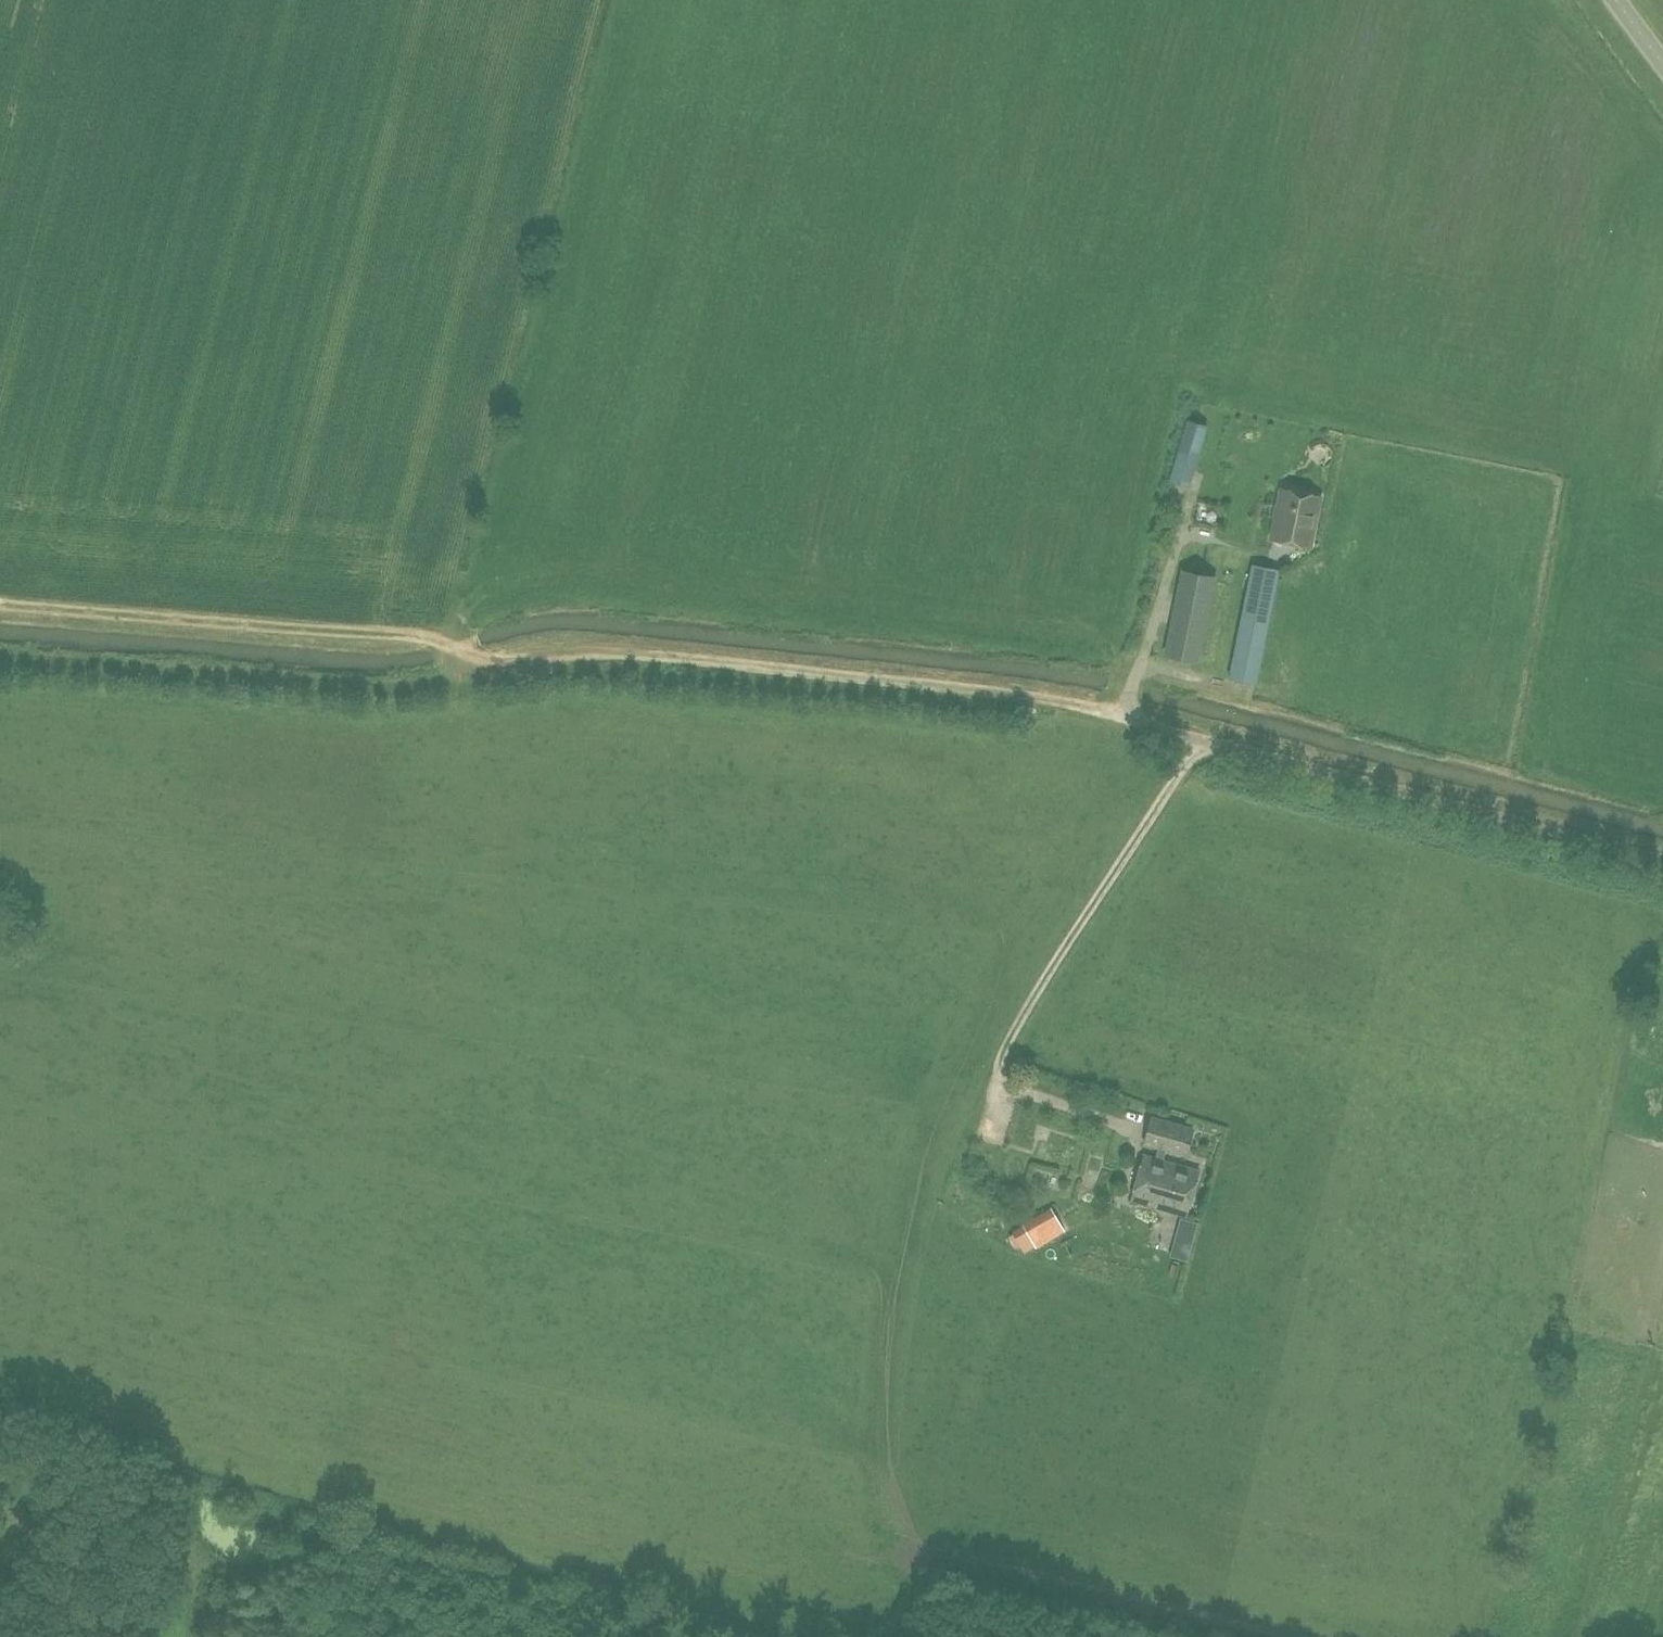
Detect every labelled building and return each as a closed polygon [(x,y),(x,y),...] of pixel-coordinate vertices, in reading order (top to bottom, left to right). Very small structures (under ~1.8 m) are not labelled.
[(1187,420),(1170,480),(1180,482),(1189,485),(1191,485),(1209,426),(1197,423),(1187,420)] [(1283,489),(1273,539),(1311,546),(1321,497),(1283,489)] [(1218,577),(1181,570),(1164,656),(1202,663),(1218,577)] [(1258,682),(1279,577),(1253,572),(1253,573),(1252,573),(1230,676),(1258,682)] [(1152,1117),(1145,1143),(1160,1148),(1167,1150),(1186,1155),(1193,1128),(1152,1117)] [(1187,1215),(1200,1171),(1164,1160),(1167,1150),(1160,1148),(1157,1158),(1145,1155),(1132,1200),(1187,1215)] [(1075,1231),(1064,1207),(1032,1223),(1044,1248),(1075,1231)]
